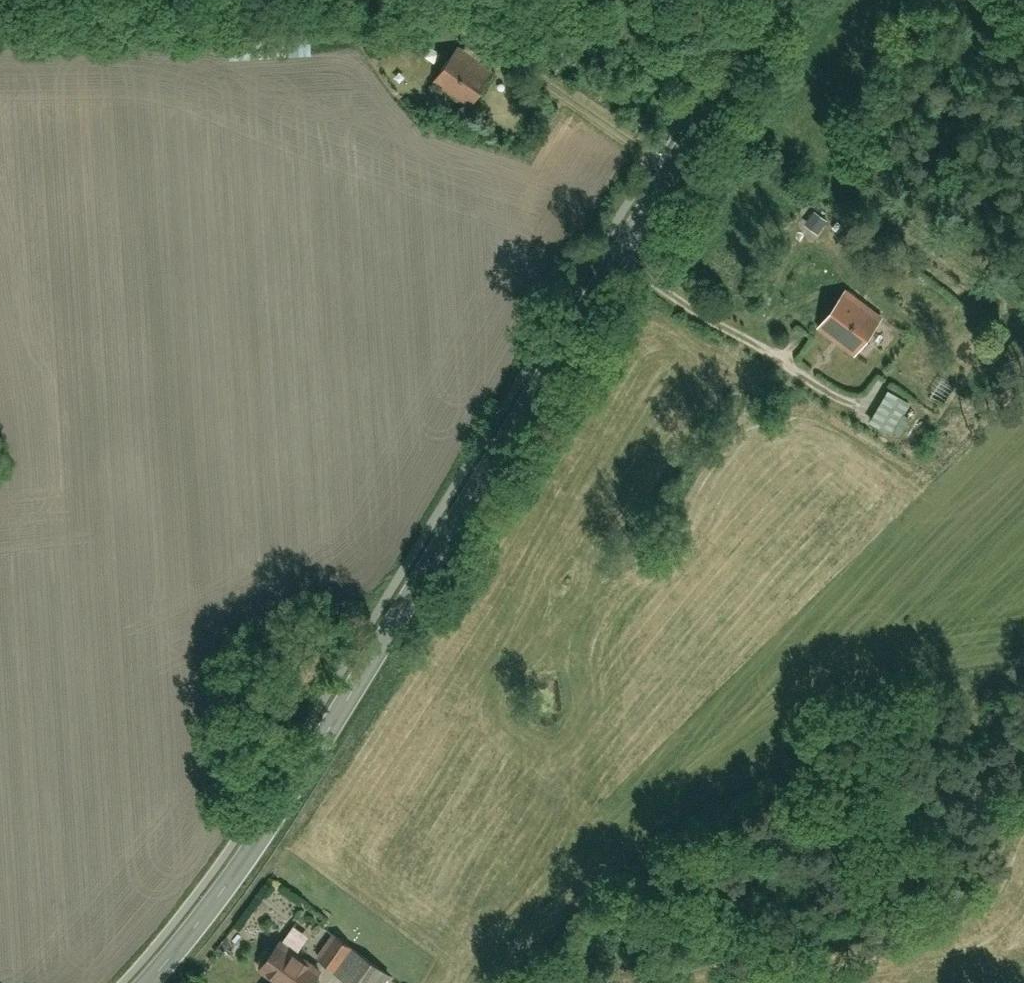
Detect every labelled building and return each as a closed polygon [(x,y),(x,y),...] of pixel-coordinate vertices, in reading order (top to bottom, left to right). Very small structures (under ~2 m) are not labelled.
[(459,48),(437,85),(474,108),(497,70),(459,48)] [(850,283),(816,328),(860,362),(894,317),(850,283)] [(890,393),(873,424),(897,437),(914,405),(890,393)] [(337,933),(319,959),(352,982),(389,982),(395,975),(337,933)] [(276,982),(326,982),(332,975),(280,937),(257,968),(276,982)]
